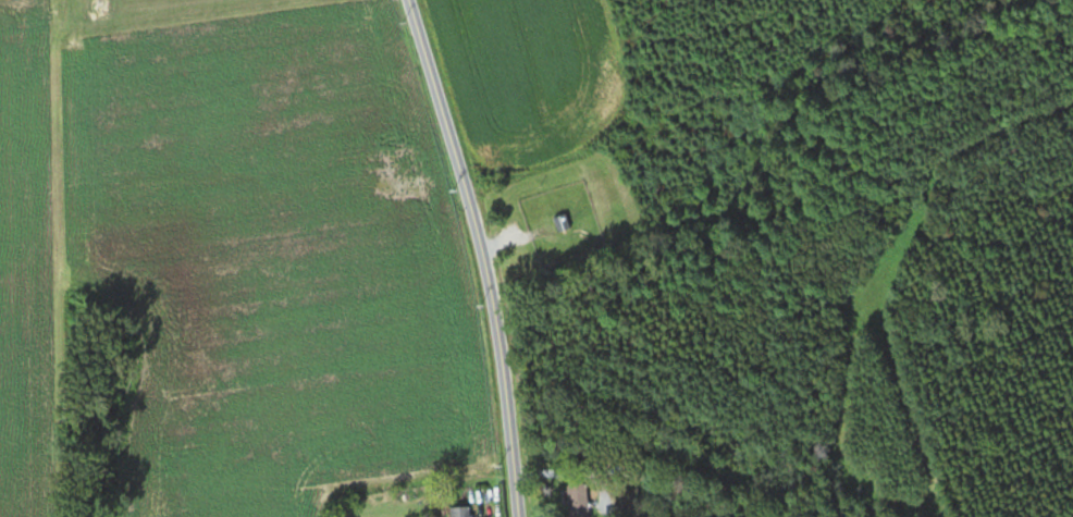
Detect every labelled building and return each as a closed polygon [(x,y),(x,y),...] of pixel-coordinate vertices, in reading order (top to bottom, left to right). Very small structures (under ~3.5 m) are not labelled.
[(559,234),(570,228),(564,215),(552,221),(559,234)] [(587,482),(567,483),(568,516),(588,516),(587,482)] [(470,507),(445,507),(445,516),(470,516),(470,507)]
